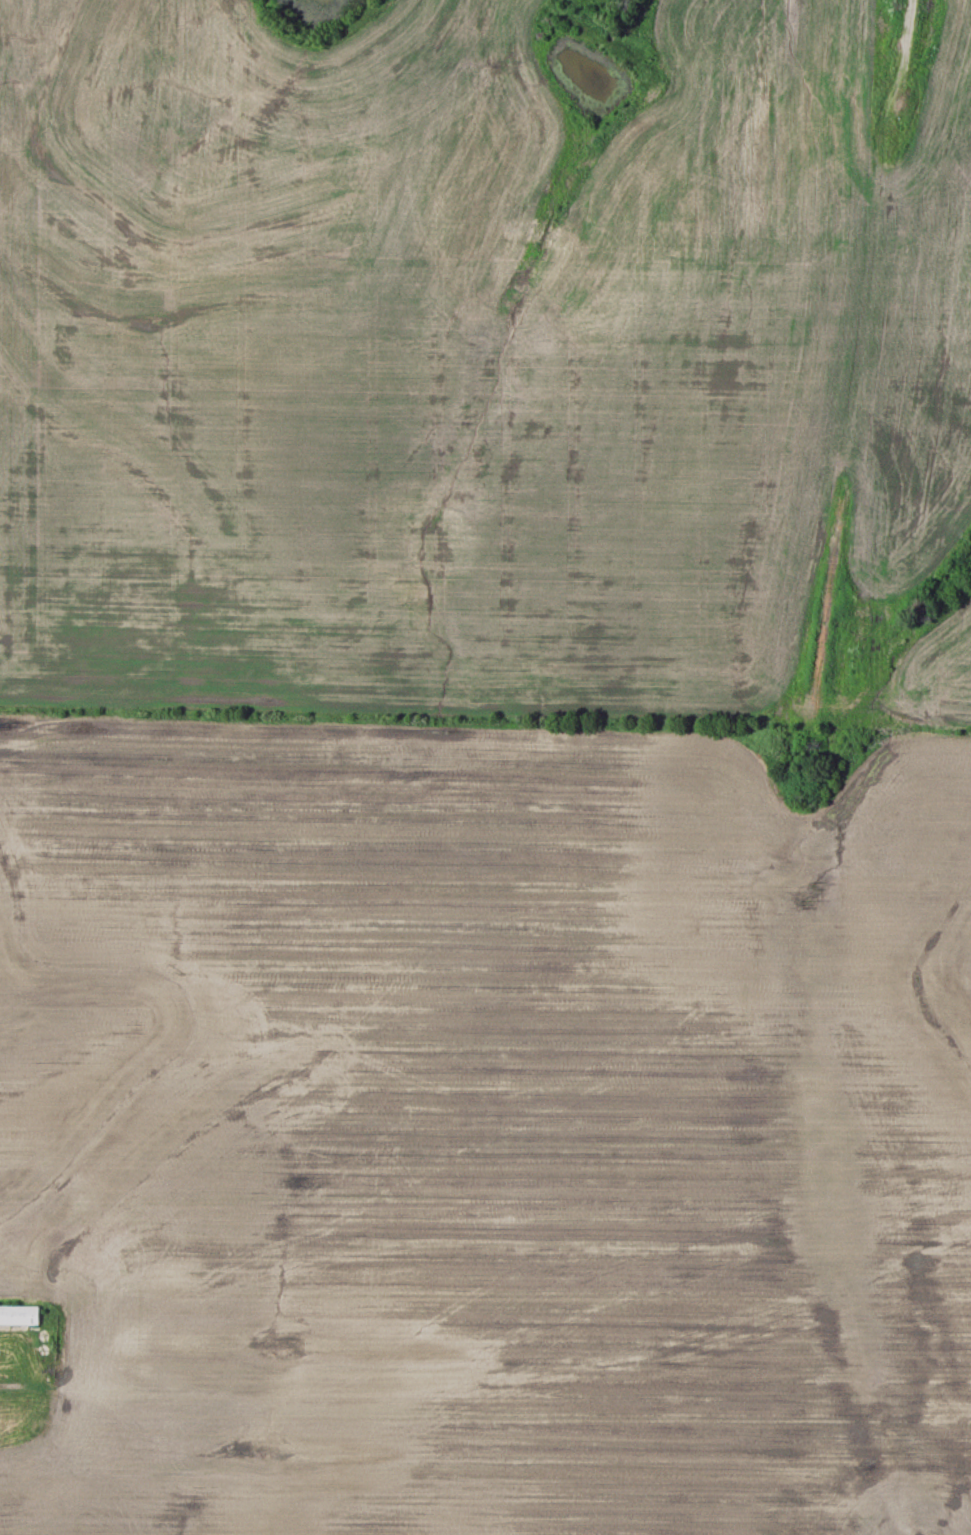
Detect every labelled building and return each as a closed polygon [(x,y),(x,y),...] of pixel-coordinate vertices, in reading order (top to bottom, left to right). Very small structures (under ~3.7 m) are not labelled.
[(0,1306),(0,1326),(37,1326),(37,1306),(0,1306)]
